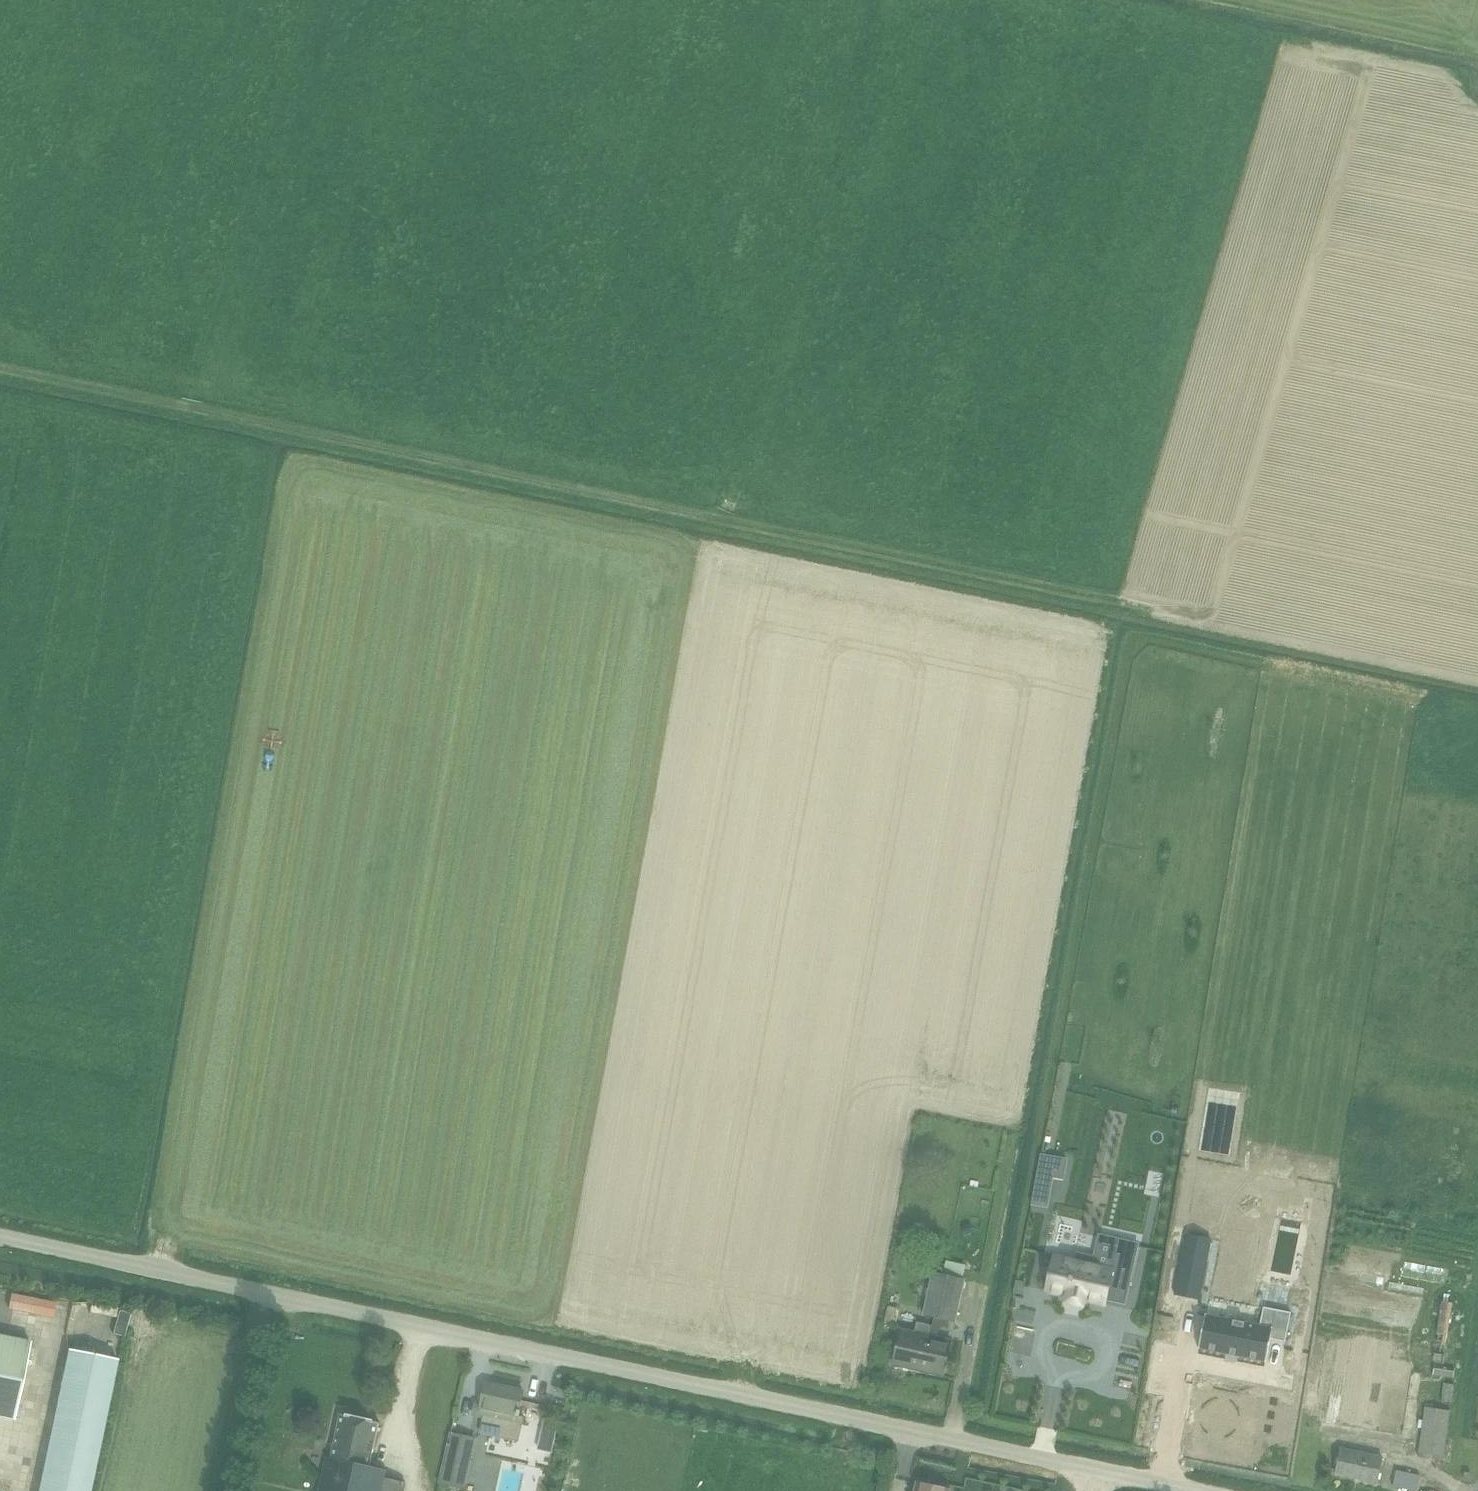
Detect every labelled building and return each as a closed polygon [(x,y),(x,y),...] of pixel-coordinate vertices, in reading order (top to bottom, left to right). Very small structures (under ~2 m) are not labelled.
[(1041,1154),(1031,1206),(1049,1209),(1054,1179),(1058,1158),(1041,1154)] [(963,1226),(963,1230),(964,1233),(968,1234),(972,1233),(973,1228),(971,1224),(966,1224),(963,1226)] [(1054,1253),(1044,1293),(1063,1297),(1061,1304),(1085,1310),(1087,1301),(1106,1306),(1107,1301),(1110,1287),(1128,1292),(1140,1245),(1119,1240),(1115,1255),(1112,1268),(1109,1278),(1089,1274),(1093,1257),(1077,1253),(1076,1259),(1054,1253)] [(1183,1255),(1176,1295),(1200,1300),(1207,1260),(1183,1255)] [(944,1273),(943,1275),(963,1279),(966,1265),(947,1261),(944,1273)] [(934,1325),(931,1327),(930,1326),(917,1323),(915,1331),(902,1328),(894,1365),(945,1376),(952,1339),(939,1336),(940,1331),(948,1326),(950,1321),(957,1322),(966,1280),(963,1279),(943,1275),(933,1272),(924,1315),(935,1317),(934,1325)] [(1015,1277),(1013,1291),(1022,1293),(1025,1279),(1015,1277)] [(30,1309),(33,1293),(0,1287),(0,1303),(30,1309)] [(1442,1302),(1436,1341),(1446,1343),(1453,1304),(1442,1302)] [(1206,1314),(1199,1349),(1200,1349),(1201,1348),(1266,1361),(1265,1362),(1267,1362),(1271,1339),(1286,1342),(1292,1313),(1264,1308),(1261,1326),(1207,1315),(1207,1314),(1206,1314)] [(14,1421),(31,1342),(0,1335),(0,1417),(14,1421)] [(39,1490),(90,1490),(118,1362),(118,1361),(69,1350),(39,1490)] [(1434,1366),(1433,1375),(1453,1378),(1455,1369),(1434,1366)] [(477,1403),(474,1417),(483,1419),(480,1434),(520,1443),(525,1417),(520,1416),(526,1390),(486,1382),(482,1404),(477,1403)] [(1443,1384),(1440,1404),(1451,1406),(1455,1385),(1443,1384)] [(1445,1462),(1452,1411),(1425,1408),(1418,1458),(1445,1462)] [(320,1490),(405,1490),(407,1483),(386,1478),(388,1471),(371,1467),(381,1423),(341,1416),(332,1458),(327,1457),(320,1490)] [(452,1433),(440,1484),(465,1490),(477,1439),(452,1433)] [(1379,1484),(1384,1459),(1344,1449),(1338,1475),(1379,1484)] [(1411,1490),(1418,1490),(1422,1475),(1398,1470),(1394,1487),(1411,1490)] [(952,1490),(917,1483),(916,1490),(951,1490),(952,1490)]
